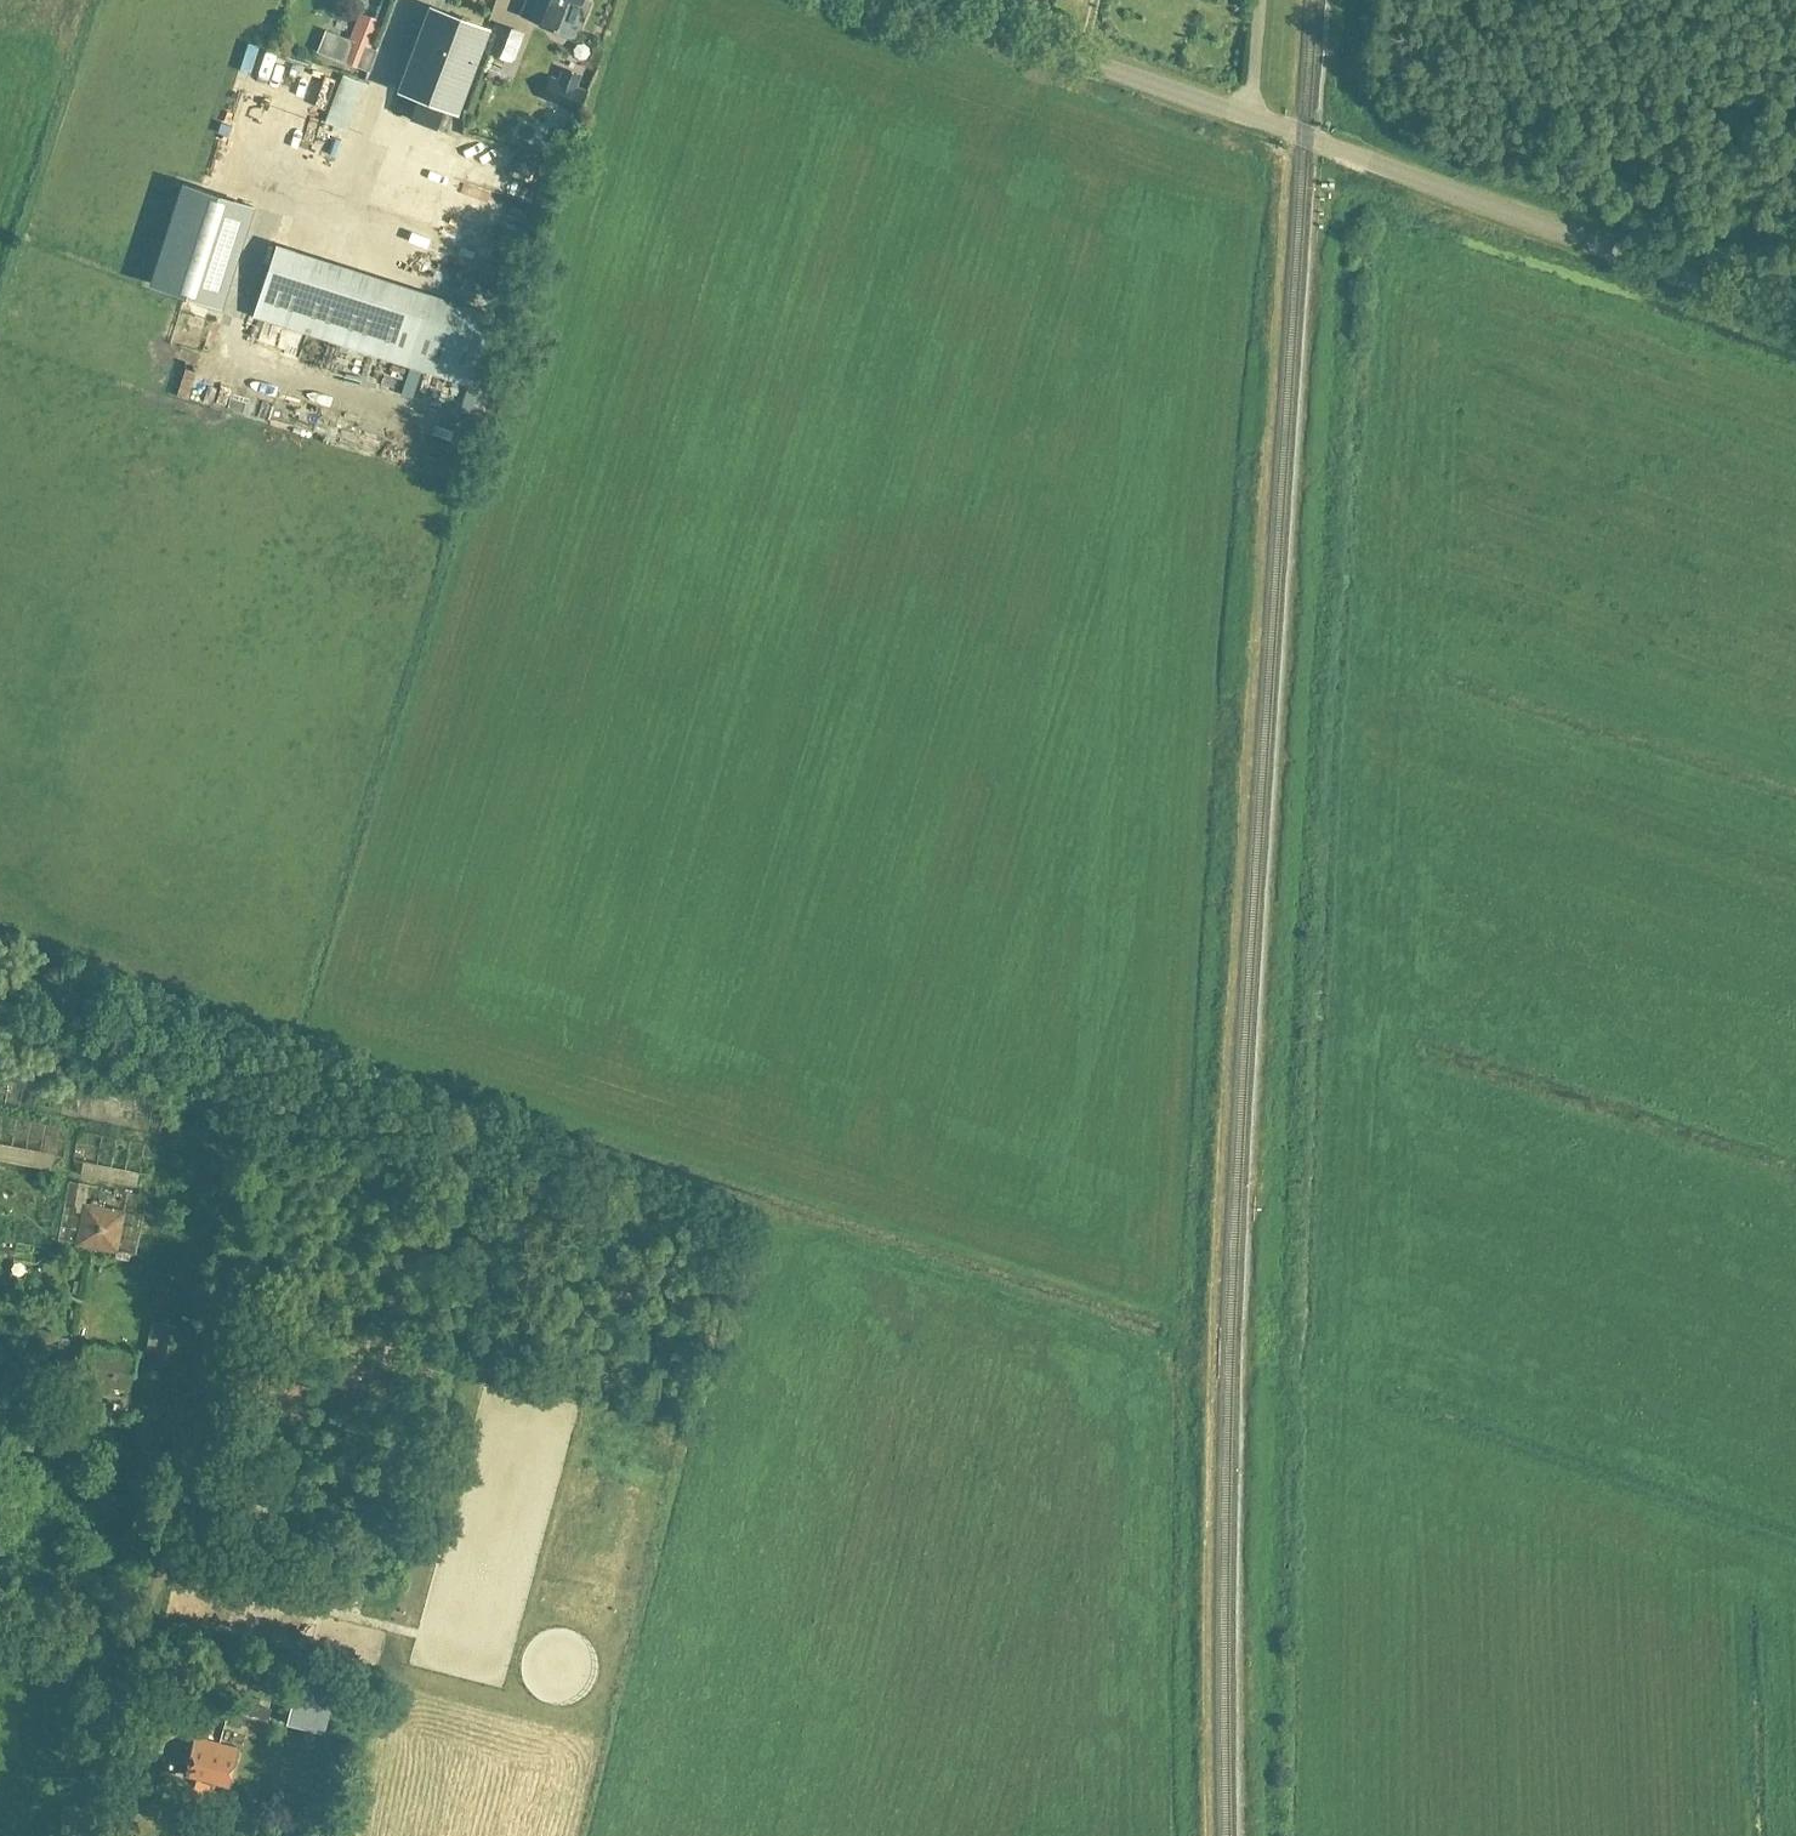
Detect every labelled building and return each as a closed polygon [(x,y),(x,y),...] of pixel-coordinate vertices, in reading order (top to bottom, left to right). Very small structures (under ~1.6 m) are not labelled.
[(524,9),(573,27),(581,24),(590,0),(527,0),(524,9)] [(462,29),(464,23),(426,9),(395,90),(449,111),(478,35),(462,29)] [(361,13),(351,38),(343,59),(361,66),(369,45),(379,20),(361,13)] [(254,37),(246,68),(267,72),(274,41),(254,37)] [(344,65),(331,115),(351,120),(364,70),(344,65)] [(543,97),(577,110),(586,88),(578,85),(582,74),(563,67),(559,77),(551,74),(543,97)] [(252,201),(182,179),(151,278),(220,301),(252,201)] [(269,229),(248,304),(459,363),(480,288),(269,229)] [(87,1201),(82,1222),(76,1244),(117,1252),(127,1210),(87,1201)] [(189,1358),(190,1353),(178,1350),(182,1326),(162,1322),(159,1337),(154,1359),(174,1363),(176,1356),(189,1358)] [(124,1384),(131,1352),(82,1342),(74,1384),(97,1389),(99,1379),(124,1384)] [(48,1402),(0,1393),(0,1442),(39,1450),(48,1402)] [(325,1734),(336,1692),(299,1682),(287,1724),(325,1734)] [(271,1708),(260,1705),(230,1697),(225,1717),(256,1726),(267,1728),(271,1708)] [(183,1773),(226,1783),(235,1747),(192,1737),(183,1773)]
